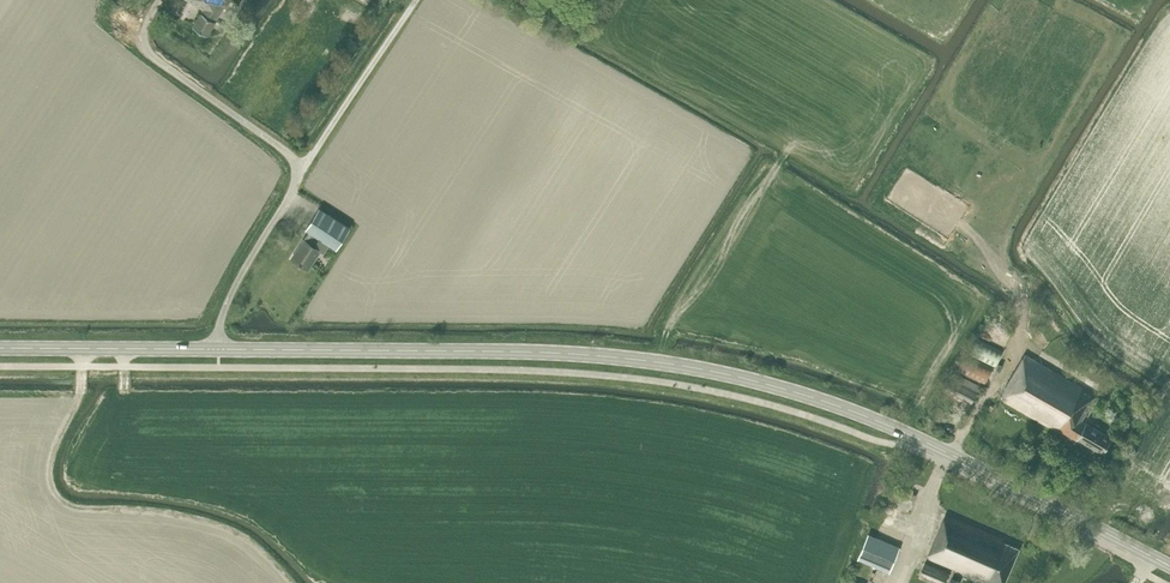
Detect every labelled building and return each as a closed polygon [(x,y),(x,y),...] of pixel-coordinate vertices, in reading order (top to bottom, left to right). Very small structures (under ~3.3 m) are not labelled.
[(203,8),(193,26),(207,34),(224,6),(227,8),(231,0),(189,0),(203,8)] [(319,250),(323,253),(329,244),(336,249),(350,228),(319,208),(305,229),(312,233),(309,238),(306,236),(292,258),(308,268),(319,250)] [(1001,351),(977,338),(969,353),(993,366),(1001,351)] [(992,367),(965,353),(956,370),(984,383),(992,367)] [(1067,434),(1077,439),(1077,438),(1102,452),(1111,437),(1082,420),(1096,395),(1025,354),(1000,397),(1066,436),(1067,434)] [(980,386),(953,373),(941,396),(967,410),(980,386)] [(980,578),(980,577),(995,582),(1004,582),(1019,548),(1004,542),(1005,539),(945,514),(927,556),(980,578)] [(868,534),(858,558),(888,571),(899,547),(868,534)] [(949,572),(924,562),(918,576),(935,582),(944,582),(949,572)]
